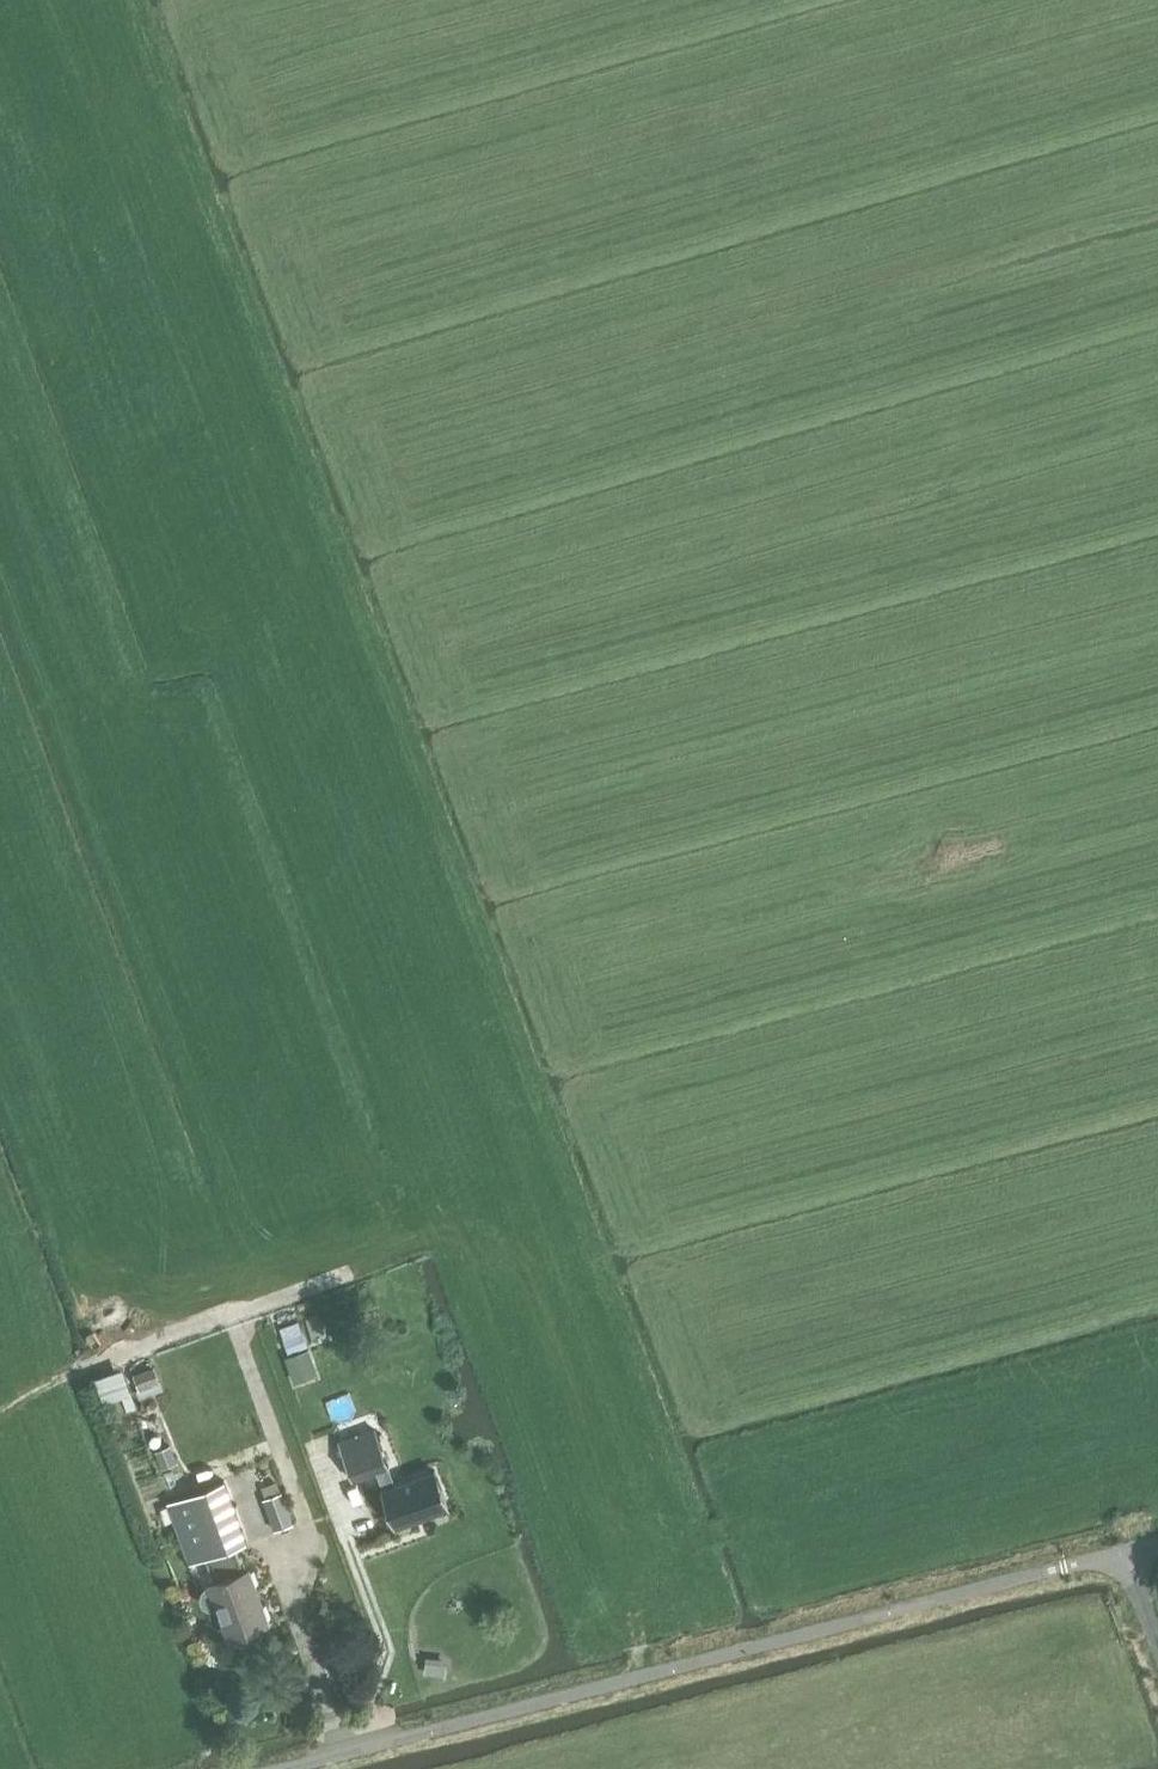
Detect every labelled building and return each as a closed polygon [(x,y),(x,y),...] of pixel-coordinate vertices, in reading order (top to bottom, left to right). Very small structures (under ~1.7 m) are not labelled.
[(284,1337),(283,1337),(289,1351),(308,1344),(302,1330),(284,1337)] [(310,1347),(285,1356),(294,1381),(319,1372),(310,1347)] [(153,1364),(133,1372),(139,1386),(140,1389),(160,1381),(153,1364)] [(170,1442),(155,1449),(162,1466),(177,1459),(170,1442)] [(382,1442),(345,1455),(353,1477),(389,1464),(382,1442)] [(435,1468),(383,1486),(397,1524),(449,1505),(435,1468)] [(225,1479),(169,1499),(191,1560),(205,1555),(235,1544),(247,1540),(225,1479)] [(265,1496),(263,1497),(273,1528),(294,1521),(283,1490),(281,1491),(265,1496)] [(204,1590),(202,1595),(203,1597),(204,1600),(208,1603),(213,1605),(218,1603),(229,1634),(230,1633),(242,1639),(259,1633),(265,1621),(267,1620),(248,1565),(243,1567),(235,1544),(205,1555),(213,1578),(209,1579),(211,1583),(206,1585),(204,1590)] [(427,1659),(425,1672),(446,1674),(447,1661),(427,1659)]
